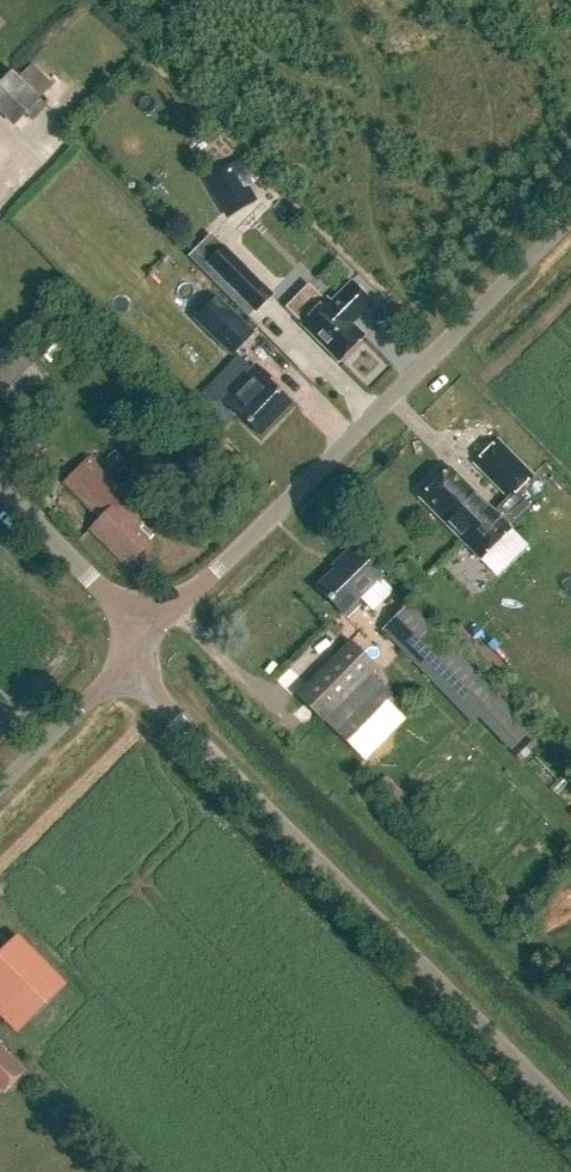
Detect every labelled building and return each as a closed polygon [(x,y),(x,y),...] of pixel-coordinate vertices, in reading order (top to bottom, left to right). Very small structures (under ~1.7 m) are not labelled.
[(26,110),(33,117),(49,102),(14,66),(0,79),(0,109),(13,123),(26,110)] [(259,201),(252,179),(258,177),(251,155),(207,169),(221,213),(259,201)] [(256,313),(275,295),(224,245),(206,264),(256,313)] [(340,366),(367,339),(353,326),(360,319),(362,320),(375,307),(351,283),(331,304),(327,300),(300,327),(340,366)] [(193,321),(232,358),(255,333),(216,296),(193,321)] [(232,414),(255,437),(286,404),(263,382),(265,379),(250,365),(214,402),(229,416),(232,414)] [(474,464),(510,499),(533,476),(498,440),(474,464)] [(228,464),(236,455),(224,443),(216,452),(228,464)] [(139,524),(120,504),(127,495),(135,487),(123,476),(115,484),(89,458),(63,484),(100,521),(91,530),(122,562),(127,557),(132,562),(150,544),(134,529),(139,524)] [(420,501),(481,562),(513,530),(451,467),(420,501)] [(342,616),(382,577),(353,547),(341,559),(344,561),(316,588),(342,616)] [(470,724),(497,697),(412,610),(384,637),(470,724)] [(351,642),(297,697),(323,722),(376,668),(351,642)] [(371,676),(325,723),(346,745),(348,744),(366,762),(403,725),(384,706),(393,697),(371,676)] [(9,945),(0,954),(0,1017),(18,1036),(58,997),(9,945)] [(5,1091),(25,1072),(0,1045),(0,1086),(5,1091)]
